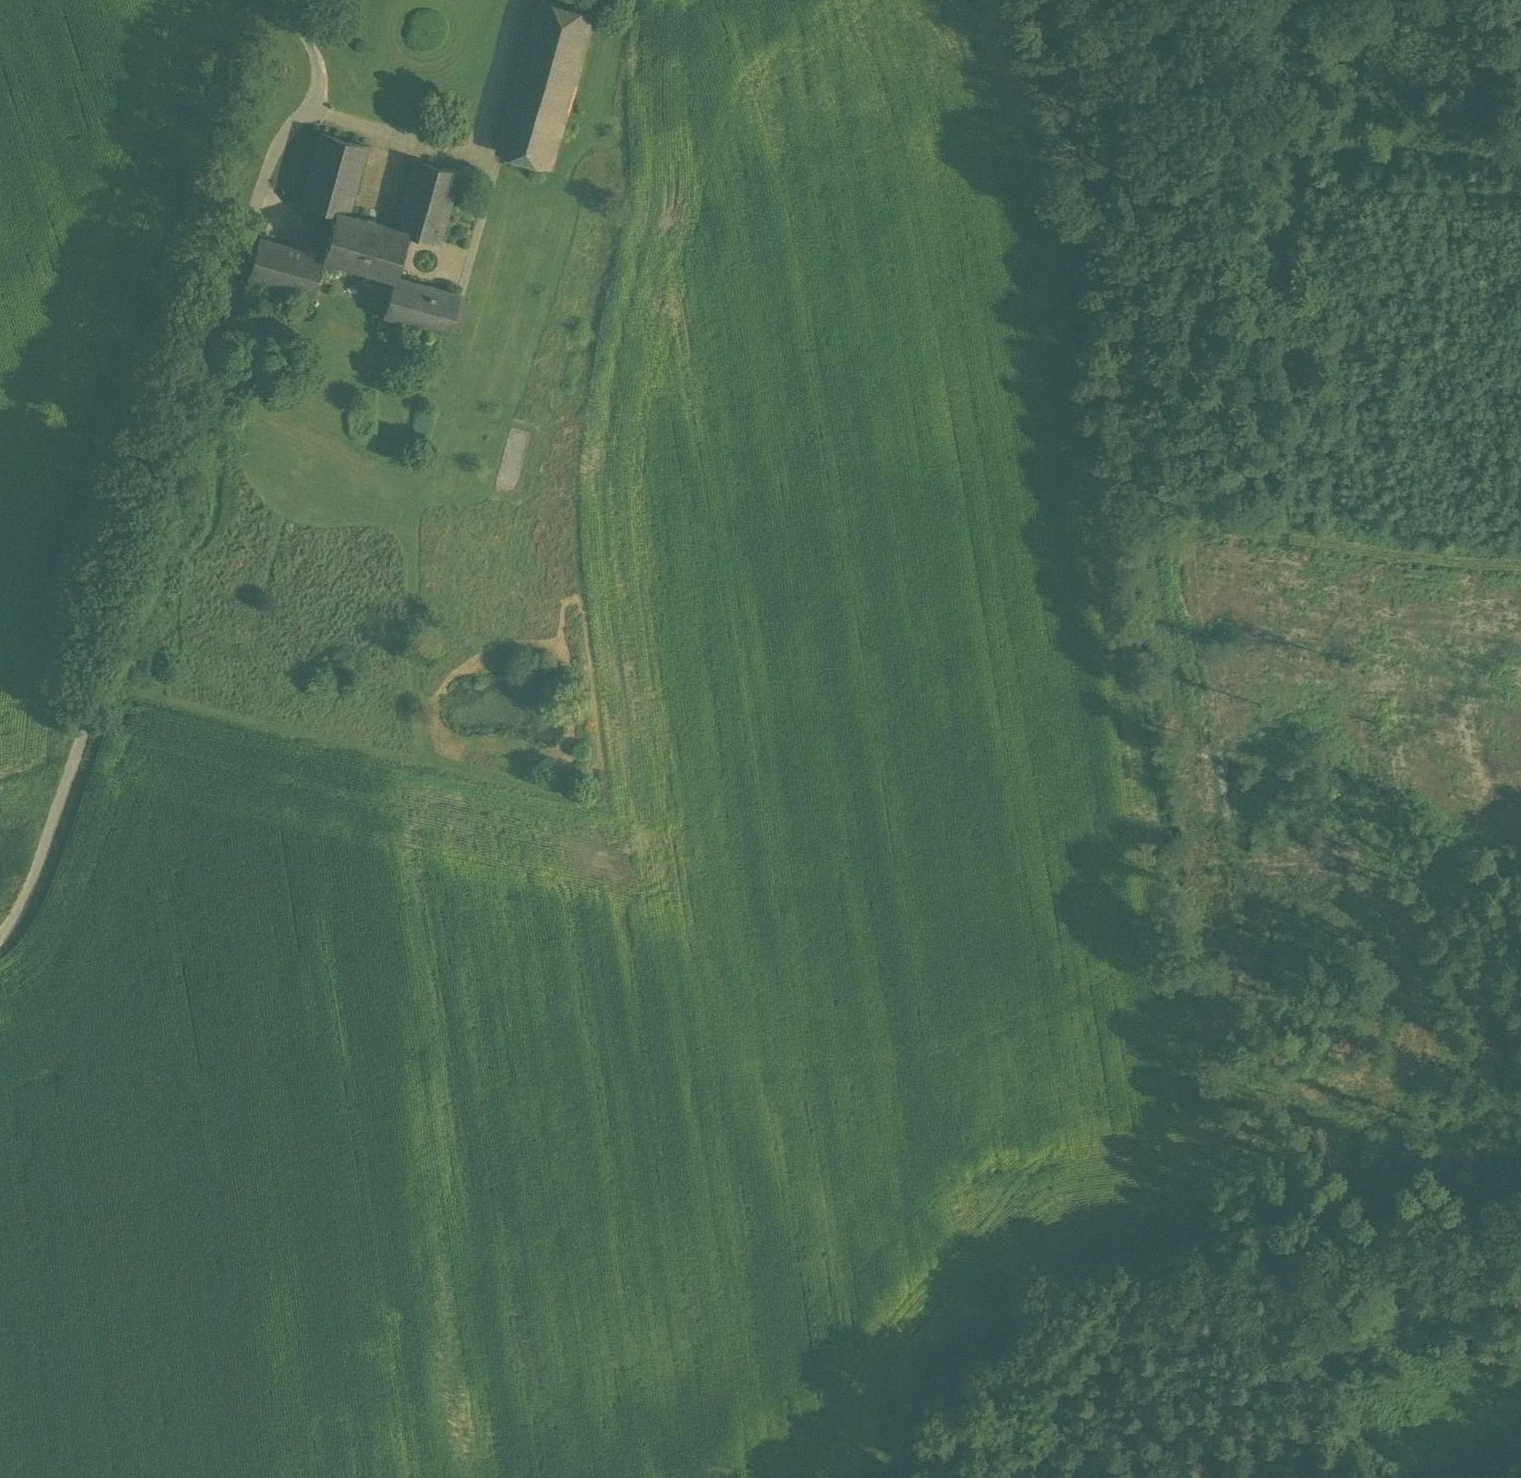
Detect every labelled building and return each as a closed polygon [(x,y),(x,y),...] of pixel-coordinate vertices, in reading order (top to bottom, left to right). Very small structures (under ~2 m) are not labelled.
[(571,0),(539,0),(498,147),(550,161),(593,6),(571,0)] [(333,205),(345,208),(364,140),(318,127),(299,197),(333,207),(333,205)] [(406,225),(406,226),(436,235),(455,165),(413,154),(394,222),(406,225)] [(394,222),(345,208),(333,205),(333,207),(321,250),(393,270),(406,226),(406,225),(394,222)] [(310,288),(321,250),(257,232),(246,271),(310,288)] [(457,288),(393,270),(383,309),(446,327),(457,288)]
